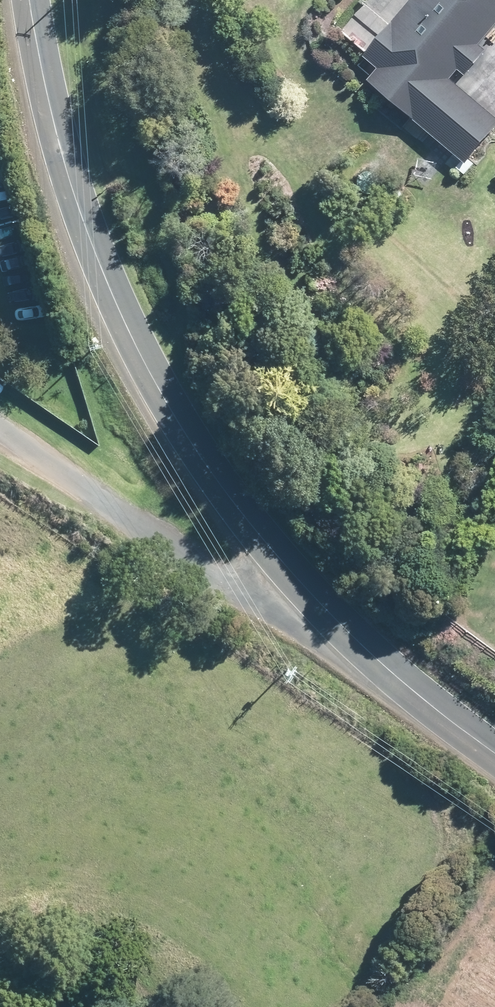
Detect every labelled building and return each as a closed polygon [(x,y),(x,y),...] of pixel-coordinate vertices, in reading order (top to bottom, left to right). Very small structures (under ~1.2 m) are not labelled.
[(463,86),(492,53),(482,45),(494,31),(494,0),(424,0),(358,76),(465,169),(494,135),(494,128),(447,86),(454,78),(463,86)]
